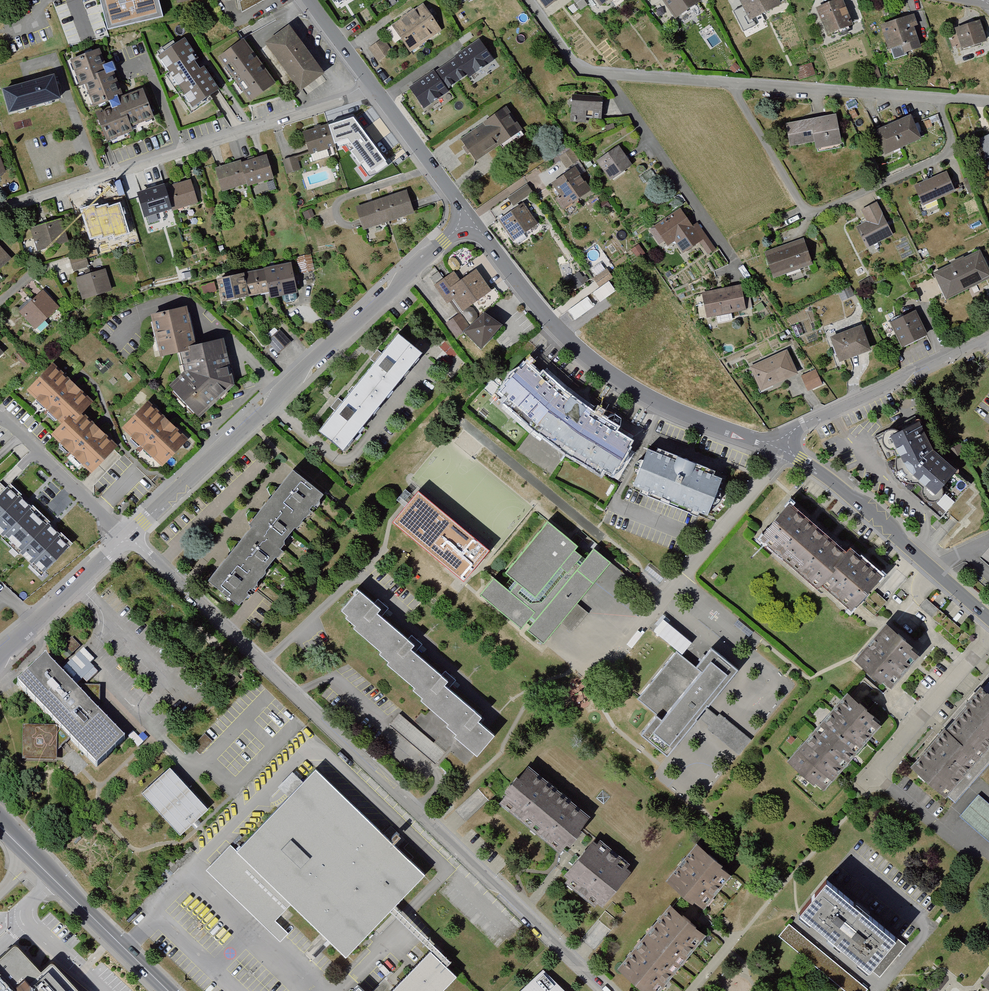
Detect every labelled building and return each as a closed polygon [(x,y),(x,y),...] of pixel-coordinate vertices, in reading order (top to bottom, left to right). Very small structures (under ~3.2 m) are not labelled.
[(108,29),(162,15),(158,0),(100,0),(108,29)] [(178,9),(216,0),(176,0),(178,9)] [(243,14),(266,0),(239,0),(243,14)] [(543,9),(556,0),(537,0),(543,9)] [(656,0),(670,21),(698,2),(696,0),(657,0),(656,0)] [(745,24),(776,7),(773,0),(733,0),(745,24)] [(808,10),(822,39),(849,27),(836,0),(829,0),(808,10)] [(419,8),(403,18),(420,44),(437,34),(419,8)] [(403,18),(388,28),(405,55),(420,44),(403,18)] [(904,20),(876,30),(887,61),(915,51),(904,20)] [(977,24),(951,30),(957,51),(983,45),(977,24)] [(325,78),(288,29),(263,48),(300,97),(325,78)] [(477,37),(411,83),(424,103),(447,88),(444,83),(466,67),(470,72),(491,58),(477,37)] [(183,40),(156,59),(192,113),(220,95),(183,40)] [(243,41),(218,59),(251,104),(276,86),(243,41)] [(380,43),(367,51),(376,64),(389,55),(380,43)] [(93,52),(65,62),(74,89),(78,87),(85,108),(101,103),(111,99),(116,98),(105,65),(98,67),(93,52)] [(58,100),(52,78),(3,92),(9,113),(58,100)] [(104,111),(90,116),(99,142),(123,134),(121,129),(146,120),(137,94),(112,102),(111,99),(101,103),(104,111)] [(598,121),(599,100),(568,99),(567,125),(583,126),(584,120),(598,121)] [(518,134),(500,109),(451,144),(469,169),(518,134)] [(353,116),(329,124),(336,145),(343,143),(371,178),(388,165),(353,116)] [(830,116),(781,124),(785,149),(809,145),(810,152),(835,148),(830,116)] [(905,117),(867,133),(877,156),(914,139),(905,117)] [(336,145),(329,124),(304,132),(311,153),(336,145)] [(974,141),(985,171),(988,170),(988,136),(974,141)] [(607,183),(629,167),(615,148),(593,164),(607,183)] [(566,154),(556,161),(563,170),(572,164),(566,154)] [(270,176),(264,155),(237,162),(243,183),(270,176)] [(297,155),(284,159),(287,171),(301,167),(297,155)] [(222,189),(243,183),(237,162),(237,161),(216,167),(222,189)] [(587,194),(570,169),(543,188),(560,212),(587,194)] [(942,175),(910,190),(919,210),(952,196),(942,175)] [(191,181),(167,188),(173,209),(173,211),(198,204),(191,181)] [(147,216),(173,209),(167,188),(166,186),(141,193),(147,216)] [(523,188),(505,201),(510,208),(528,196),(523,188)] [(407,189),(381,197),(388,219),(414,211),(407,189)] [(381,197),(356,205),(363,228),(388,219),(381,197)] [(115,229),(109,206),(84,213),(90,236),(115,229)] [(535,227),(522,206),(495,222),(507,243),(535,227)] [(862,226),(854,229),(864,250),(888,239),(873,207),(856,214),(862,226)] [(309,213),(300,217),(303,223),(311,219),(309,213)] [(689,231),(676,213),(649,232),(663,252),(672,245),(680,256),(694,246),(703,259),(712,253),(694,227),(689,231)] [(58,225),(28,233),(33,251),(63,243),(58,225)] [(795,242),(758,257),(768,282),(805,267),(795,242)] [(640,256),(635,249),(629,253),(635,260),(640,256)] [(974,255),(930,276),(942,301),(986,281),(974,255)] [(80,259),(66,262),(69,273),(83,269),(80,259)] [(292,261),(265,267),(269,289),(270,295),(298,289),(292,261)] [(265,267),(243,271),(248,293),(269,289),(265,267)] [(106,269),(78,277),(83,296),(111,288),(106,269)] [(243,271),(217,276),(221,299),(248,293),(243,271)] [(602,273),(590,283),(595,289),(607,279),(602,273)] [(449,277),(431,289),(442,306),(448,302),(455,314),(485,294),(472,274),(454,285),(449,277)] [(610,280),(568,309),(575,319),(617,290),(610,280)] [(743,286),(703,293),(708,319),(748,311),(743,286)] [(43,290),(19,312),(35,328),(59,307),(43,290)] [(696,299),(698,308),(705,307),(704,298),(696,299)] [(161,353),(182,348),(195,345),(185,306),(151,314),(161,353)] [(912,314),(887,325),(897,347),(921,337),(912,314)] [(455,317),(442,325),(452,340),(459,336),(473,351),(493,328),(476,315),(462,327),(455,317)] [(856,329),(826,340),(835,364),(864,353),(856,329)] [(399,334),(360,381),(383,400),(422,353),(399,334)] [(195,345),(182,348),(187,369),(170,387),(199,415),(233,383),(222,339),(195,345)] [(782,355),(746,371),(756,394),(792,377),(782,355)] [(529,361),(504,389),(510,395),(506,400),(550,439),(603,472),(606,467),(614,471),(633,438),(609,424),(612,419),(580,399),(552,376),(549,380),(529,361)] [(52,362),(26,388),(59,421),(67,413),(70,416),(78,407),(88,398),(52,362)] [(812,374),(799,379),(804,392),(817,387),(812,374)] [(360,381),(319,430),(342,450),(383,400),(360,381)] [(189,438),(150,401),(125,427),(164,464),(189,438)] [(67,413),(59,421),(49,432),(90,471),(116,443),(78,407),(70,416),(67,413)] [(893,475),(942,517),(974,483),(932,449),(916,416),(875,431),(893,475)] [(657,450),(649,447),(634,484),(643,488),(641,491),(699,515),(701,510),(708,513),(723,477),(714,473),(716,470),(659,446),(657,450)] [(292,466),(269,494),(299,517),(321,490),(292,466)] [(10,482),(0,492),(0,537),(10,546),(42,512),(10,482)] [(491,549),(420,489),(393,521),(465,580),(491,549)] [(269,494),(248,520),(251,522),(278,543),(299,517),(269,494)] [(849,551),(793,503),(762,538),(820,587),(824,583),(854,609),(885,574),(853,547),(849,551)] [(74,541),(42,512),(10,546),(42,576),(74,541)] [(278,543),(251,522),(230,549),(259,572),(280,545),(278,543)] [(546,644),(613,562),(596,548),(582,565),(579,562),(583,557),(574,550),(577,547),(547,522),(506,573),(514,579),(507,588),(496,580),(484,594),(524,627),(533,617),(537,621),(529,631),(546,644)] [(230,549),(208,575),(237,599),(259,572),(230,549)] [(383,608),(359,588),(354,593),(356,594),(344,609),(350,614),(349,616),(358,624),(356,627),(373,642),(390,622),(379,612),(383,608)] [(390,622),(373,642),(383,650),(381,652),(391,661),(389,663),(410,680),(426,660),(411,647),(414,643),(390,622)] [(921,655),(886,624),(854,660),(880,685),(882,683),(891,689),(921,655)] [(697,664),(680,650),(641,697),(658,712),(641,733),(667,754),(738,669),(711,646),(697,664)] [(18,688),(59,728),(98,769),(128,740),(48,659),(18,688)] [(449,678),(426,660),(410,680),(417,686),(416,688),(425,696),(423,698),(442,715),(459,695),(445,683),(449,678)] [(977,759),(988,746),(988,675),(941,727),(977,759)] [(856,755),(883,724),(852,697),(849,695),(847,693),(818,726),(856,755)] [(459,695),(442,715),(451,722),(449,724),(459,732),(457,735),(479,753),(496,733),(480,720),(483,715),(459,695)] [(396,717),(387,729),(434,768),(443,757),(396,717)] [(824,792),(856,755),(818,726),(786,762),(813,787),(816,784),(824,792)] [(909,764),(945,796),(977,759),(941,727),(936,733),(909,764)] [(59,728),(23,728),(23,763),(57,763),(59,728)] [(435,740),(444,749),(448,745),(439,736),(435,740)] [(591,816),(531,765),(519,779),(517,778),(505,791),(508,793),(502,801),(561,851),(569,842),(570,843),(582,829),(581,828),(591,816)] [(180,834),(209,808),(172,768),(143,794),(180,834)] [(233,848),(209,872),(283,943),(291,935),(278,923),(293,908),(345,958),(424,876),(315,771),(237,852),(233,848)] [(979,792),(960,814),(988,840),(988,801),(979,792)] [(597,844),(593,841),(566,875),(570,878),(567,882),(596,905),(599,900),(604,904),(631,871),(626,867),(630,863),(601,840),(597,844)] [(670,879),(705,908),(734,873),(699,844),(670,879)] [(828,876),(799,911),(836,942),(865,906),(828,876)] [(706,932),(672,904),(619,969),(645,990),(658,990),(706,932)] [(865,906),(836,942),(874,973),(903,937),(865,906)] [(779,937),(844,990),(867,990),(868,990),(789,925),(779,937)] [(908,942),(903,937),(874,973),(879,977),(908,942)] [(54,964),(49,965),(41,973),(17,946),(13,946),(0,958),(0,990),(78,990),(54,964)] [(458,976),(433,952),(395,990),(444,990),(458,976)]
